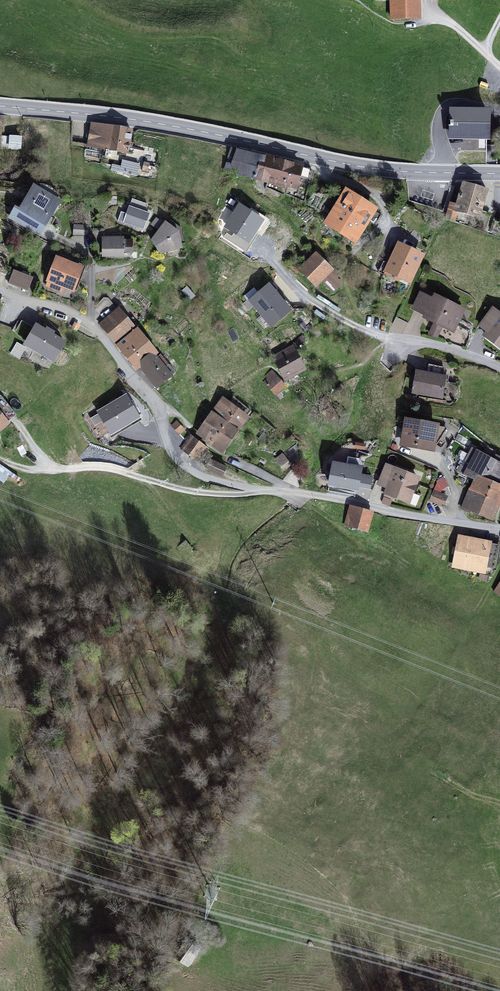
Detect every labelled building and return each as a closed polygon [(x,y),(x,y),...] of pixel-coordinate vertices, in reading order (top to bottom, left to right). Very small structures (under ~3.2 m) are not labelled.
[(392,19),(418,18),(417,0),(391,0),(392,19)] [(92,124),(89,146),(127,152),(131,131),(92,124)] [(12,138),(1,137),(1,147),(11,147),(12,138)] [(12,138),(11,147),(20,148),(21,138),(12,138)] [(298,181),(309,184),(312,170),(231,149),(225,169),(229,172),(267,182),(268,179),(275,181),(274,185),(287,188),(288,184),(296,186),(298,181)] [(458,211),(479,217),(480,213),(481,211),(487,191),(479,188),(480,185),(472,182),(471,186),(463,184),(460,196),(453,194),(446,219),(454,221),(458,211)] [(54,208),(61,204),(59,198),(56,192),(52,188),(47,186),(42,184),(36,185),(31,186),(31,194),(46,194),(54,208)] [(326,223),(339,231),(359,200),(346,192),(326,223)] [(40,224),(49,229),(54,220),(49,217),(54,208),(46,194),(31,194),(30,194),(20,211),(16,208),(10,217),(35,232),(40,224)] [(130,206),(145,211),(148,204),(132,199),(130,206)] [(251,243),(267,213),(240,199),(223,229),(251,243)] [(359,200),(339,231),(350,238),(360,223),(364,225),(366,222),(368,220),(364,217),(370,207),(359,200)] [(121,212),(118,221),(144,230),(150,213),(145,211),(130,206),(129,206),(126,213),(121,212)] [(368,220),(366,222),(375,227),(383,215),(370,207),(364,217),(368,220)] [(160,253),(180,248),(173,238),(183,233),(182,231),(181,229),(171,221),(169,224),(166,221),(164,223),(161,220),(160,222),(156,219),(152,224),(156,227),(157,226),(160,229),(151,240),(160,253)] [(350,238),(354,241),(364,225),(360,223),(350,238)] [(75,225),(74,234),(87,235),(88,226),(75,225)] [(180,248),(183,248),(182,244),(185,243),(183,233),(173,238),(180,248)] [(124,256),(124,252),(133,252),(133,241),(124,241),(124,238),(103,238),(103,256),(124,256)] [(394,279),(397,274),(409,279),(420,257),(400,247),(394,258),(391,257),(387,264),(391,265),(386,275),(394,279)] [(339,273),(334,268),(318,251),(314,255),(331,271),(321,281),(333,292),(341,284),(334,278),(339,273)] [(299,270),(316,286),(321,281),(331,271),(314,255),(299,270)] [(73,289),(76,290),(86,266),(59,256),(58,259),(81,268),(73,289)] [(60,291),(62,285),(73,289),(81,268),(58,259),(47,286),(60,291)] [(8,284),(28,291),(33,278),(13,270),(8,284)] [(291,307),(273,285),(261,294),(259,292),(244,304),(248,310),(255,304),(263,314),(271,323),(279,317),(287,310),(291,307)] [(421,295),(414,308),(427,314),(426,317),(436,321),(434,326),(440,329),(442,325),(453,330),(462,311),(435,297),(433,301),(421,295)] [(462,311),(463,308),(436,295),(435,297),(462,311)] [(129,320),(119,308),(100,324),(116,345),(117,344),(135,330),(136,329),(132,324),(129,320)] [(279,317),(282,321),(291,314),(287,310),(279,317)] [(492,311),(483,323),(491,329),(488,332),(485,336),(499,347),(499,317),(492,311)] [(265,328),(271,323),(263,314),(258,319),(265,328)] [(34,329),(35,328),(21,320),(21,321),(34,329)] [(27,342),(54,359),(64,343),(51,335),(53,332),(47,329),(45,332),(36,326),(35,328),(34,329),(21,321),(12,336),(25,344),(27,342)] [(488,332),(491,329),(483,323),(480,326),(488,332)] [(430,334),(436,337),(440,329),(434,326),(430,334)] [(142,369),(157,357),(148,346),(135,330),(117,344),(136,367),(139,365),(142,369)] [(274,361),(284,380),(304,369),(295,352),(300,348),(298,345),(306,340),(302,335),(290,344),(291,346),(273,356),(275,360),(274,361)] [(53,361),(54,359),(27,342),(25,344),(53,361)] [(157,357),(160,354),(151,343),(148,346),(157,357)] [(165,368),(169,365),(160,354),(157,357),(165,368)] [(169,365),(165,368),(157,357),(142,369),(157,388),(172,376),(170,374),(174,371),(169,365)] [(453,399),(456,385),(449,384),(448,378),(442,377),(444,368),(430,365),(428,374),(417,372),(413,391),(453,399)] [(264,382),(275,395),(285,386),(272,370),(265,376),(268,379),(264,382)] [(15,415),(2,398),(0,400),(0,427),(15,415)] [(122,426),(125,430),(140,421),(126,398),(100,413),(107,424),(111,432),(109,434),(111,438),(117,435),(114,430),(122,426)] [(229,403),(223,399),(213,413),(236,430),(250,410),(235,399),(231,405),(229,403)] [(230,439),(237,430),(236,430),(213,413),(212,412),(203,424),(210,429),(212,426),(230,439)] [(100,413),(90,418),(95,426),(102,422),(104,425),(107,424),(100,413)] [(437,427),(407,421),(402,444),(432,450),(437,427)] [(172,426),(179,434),(184,430),(177,422),(172,426)] [(203,439),(221,452),(230,439),(212,426),(210,429),(203,424),(198,431),(205,437),(203,439)] [(114,430),(117,435),(125,430),(122,426),(114,430)] [(180,448),(198,463),(209,449),(194,438),(191,436),(180,448)] [(472,449),(462,466),(461,465),(458,471),(479,481),(482,482),(484,479),(493,460),(472,449)] [(276,459),(284,469),(290,465),(282,455),(276,459)] [(496,456),(493,460),(484,479),(496,483),(499,475),(499,458),(496,456)] [(330,484),(357,489),(357,486),(360,474),(362,459),(348,457),(346,465),(334,463),(330,484)] [(210,460),(206,469),(222,477),(227,467),(210,460)] [(8,480),(11,473),(8,472),(9,470),(0,466),(0,477),(8,480)] [(417,479),(386,466),(380,481),(389,485),(387,489),(385,495),(392,498),(393,495),(409,501),(417,479)] [(360,474),(357,486),(370,489),(372,477),(360,474)] [(443,479),(438,482),(441,490),(447,487),(443,479)] [(471,489),(499,500),(499,498),(499,485),(496,483),(484,479),(482,482),(479,481),(478,484),(474,482),(471,489)] [(499,500),(471,489),(470,489),(462,508),(470,512),(471,509),(492,518),(499,500)] [(433,492),(430,500),(443,505),(446,498),(433,492)] [(344,525),(367,532),(373,512),(350,505),(344,525)] [(496,568),(499,551),(499,542),(471,536),(470,539),(498,545),(494,567),(496,568)] [(485,566),(494,567),(498,545),(470,539),(460,537),(458,548),(454,548),(452,553),(457,554),(455,565),(484,571),(485,566)] [(191,550),(193,549),(186,540),(184,541),(188,546),(191,550)] [(194,951),(196,953),(199,948),(187,939),(174,958),(185,965),(194,951)] [(185,965),(187,966),(196,953),(194,951),(185,965)] [(169,972),(168,964),(157,965),(158,973),(169,972)]
